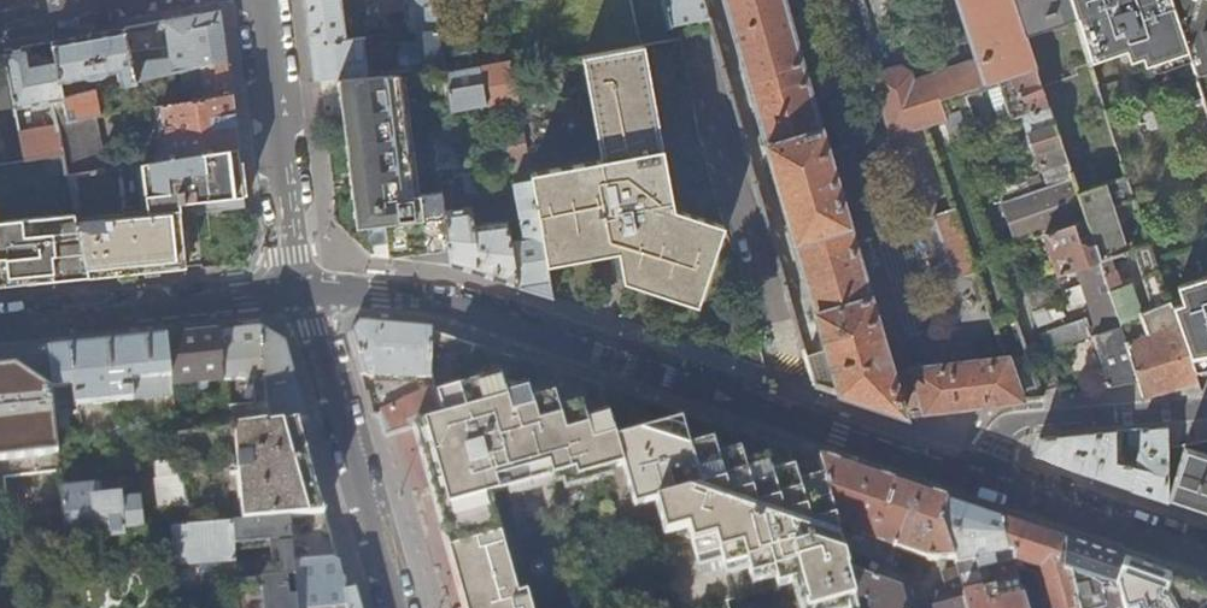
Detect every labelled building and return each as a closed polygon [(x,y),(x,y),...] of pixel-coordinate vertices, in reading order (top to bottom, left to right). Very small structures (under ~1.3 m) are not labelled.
[(341,0),(304,0),(308,25),(310,42),(345,39),(341,0)] [(434,0),(426,0),(414,2),(418,33),(440,31),(434,0)] [(497,0),(466,0),(478,68),(485,105),(503,102),(507,120),(504,121),(514,182),(507,184),(508,186),(514,184),(524,239),(511,240),(520,288),(528,291),(552,299),(546,264),(510,63),(511,62),(497,0)] [(511,62),(510,63),(546,264),(558,261),(565,260),(564,254),(608,246),(609,252),(617,251),(624,280),(643,287),(691,303),(696,305),(723,226),(672,209),(643,44),(679,37),(677,24),(668,26),(664,0),(497,0),(511,62)] [(703,0),(664,0),(668,26),(677,24),(708,17),(703,0)] [(784,0),(725,0),(829,351),(808,357),(816,385),(821,387),(904,414),(917,412),(1024,400),(1009,359),(1007,360),(1004,352),(1001,358),(1002,360),(893,373),(784,0)] [(871,42),(872,45),(869,46),(878,77),(876,78),(892,134),(946,119),(938,98),(963,89),(1015,71),(1035,64),(1025,33),(1014,0),(959,0),(978,61),(913,85),(910,75),(901,69),(892,42),(884,38),(873,0),(834,0),(848,48),(871,42)] [(1068,0),(1014,0),(1025,33),(1074,17),(1068,0)] [(1172,0),(1068,0),(1074,17),(1082,39),(1118,27),(1124,44),(1128,56),(1143,51),(1145,59),(1187,46),(1172,0)] [(1187,46),(1190,56),(1195,71),(1206,67),(1206,0),(1172,0),(1187,46)] [(227,61),(220,11),(162,21),(124,28),(135,82),(139,81),(165,75),(227,61)] [(1124,44),(1118,27),(1082,39),(1087,56),(1124,44)] [(135,82),(124,28),(76,37),(52,41),(56,61),(60,83),(76,81),(76,82),(106,76),(106,75),(118,72),(121,85),(131,83),(135,82)] [(446,68),(440,31),(418,33),(416,33),(417,42),(397,44),(399,55),(410,55),(412,71),(446,68)] [(368,74),(364,44),(371,44),(370,37),(345,39),(310,42),(313,66),(314,78),(337,76),(368,74)] [(63,99),(60,83),(56,61),(42,63),(38,44),(4,50),(16,109),(53,101),(63,99)] [(1148,68),(1190,56),(1187,46),(1145,59),(1148,68)] [(231,92),(227,61),(165,75),(168,94),(180,92),(184,88),(199,85),(200,98),(231,92)] [(1049,106),(1035,64),(1015,71),(1022,92),(1028,91),(1035,110),(1049,106)] [(485,105),(478,68),(447,72),(453,110),(485,105)] [(411,192),(399,72),(368,74),(337,76),(341,107),(356,226),(366,225),(368,242),(374,242),(387,240),(389,256),(405,254),(437,251),(450,250),(444,210),(442,189),(411,192)] [(1007,83),(992,85),(997,114),(1011,112),(1007,83)] [(973,118),(963,89),(938,98),(946,119),(948,127),(973,118)] [(101,116),(96,91),(96,92),(63,99),(68,121),(94,117),(95,117),(101,116)] [(165,122),(233,111),(233,105),(231,92),(200,98),(163,104),(165,122)] [(105,169),(95,117),(94,117),(68,121),(63,99),(53,101),(58,126),(64,154),(69,176),(105,169)] [(1073,178),(1049,106),(1035,110),(1029,112),(1026,120),(1048,186),(1073,178)] [(234,120),(233,111),(165,122),(170,156),(237,145),(234,120)] [(64,154),(58,126),(20,134),(25,160),(64,154)] [(921,195),(942,190),(927,128),(906,133),(921,195)] [(490,192),(486,167),(469,169),(468,160),(462,161),(457,129),(434,131),(439,170),(453,168),(454,176),(462,175),(466,193),(490,192)] [(243,190),(237,145),(170,156),(135,163),(140,215),(183,211),(197,213),(245,208),(243,190)] [(1031,192),(1025,175),(998,184),(1004,202),(1010,199),(1031,192)] [(1131,185),(1129,177),(1120,181),(1122,188),(1131,185)] [(1087,220),(1078,194),(1073,178),(1048,186),(1031,192),(1010,199),(1018,220),(1025,241),(1044,235),(1072,225),(1087,220)] [(1126,252),(1109,202),(1104,186),(1078,194),(1087,220),(1094,243),(1101,262),(1123,329),(1140,380),(1145,397),(1173,395),(1202,393),(1194,369),(1172,306),(1151,244),(1133,250),(1160,332),(1150,336),(1132,282),(1119,286),(1110,257),(1126,252)] [(1018,220),(1010,199),(1004,202),(1002,202),(1016,244),(1025,241),(1018,220)] [(520,288),(511,240),(507,220),(473,224),(471,207),(444,210),(450,250),(452,266),(477,274),(520,288)] [(187,269),(183,211),(140,215),(77,220),(90,279),(130,275),(187,269)] [(972,258),(955,211),(935,217),(952,265),(972,258)] [(77,220),(75,214),(0,221),(0,288),(40,284),(90,279),(77,220)] [(1101,262),(1094,243),(1085,246),(1078,242),(1072,225),(1044,235),(1059,277),(1075,272),(1101,262)] [(565,260),(609,252),(608,246),(564,254),(565,260)] [(624,280),(617,251),(609,252),(615,277),(624,280)] [(1123,329),(1101,262),(1075,272),(1096,337),(1123,329)] [(1180,293),(1183,302),(1172,306),(1194,369),(1206,366),(1206,284),(1180,293)] [(1086,340),(1080,322),(1041,334),(1047,352),(1086,340)] [(429,375),(431,344),(431,329),(401,326),(361,323),(350,335),(361,376),(377,376),(396,376),(396,382),(405,381),(405,376),(429,375)] [(266,398),(261,357),(261,328),(220,332),(223,364),(222,364),(225,383),(225,384),(227,403),(266,398)] [(300,398),(285,343),(261,328),(261,357),(266,398),(269,423),(297,420),(306,419),(300,398)] [(609,440),(597,385),(597,383),(558,370),(470,342),(431,329),(431,344),(429,375),(432,385),(440,412),(412,425),(460,593),(464,607),(556,607),(547,563),(639,541),(624,482),(619,481),(610,440),(609,440)] [(1140,380),(1123,329),(1096,337),(1093,338),(1109,386),(1126,382),(1140,380)] [(223,364),(220,332),(190,335),(165,338),(171,389),(225,383),(222,364),(223,364)] [(171,389),(165,338),(130,341),(70,348),(48,350),(50,362),(57,433),(69,431),(67,415),(62,416),(61,406),(171,394),(171,389)] [(50,362),(18,365),(0,367),(0,446),(58,441),(57,433),(50,362)] [(440,412),(432,385),(383,412),(380,415),(386,436),(412,425),(440,412)] [(663,425),(610,440),(619,481),(624,482),(639,541),(656,607),(729,607),(726,597),(776,583),(798,577),(805,600),(801,601),(804,607),(858,607),(847,569),(834,523),(819,470),(793,478),(785,449),(676,412),(678,421),(663,425)] [(303,440),(297,420),(269,423),(176,434),(179,460),(186,527),(231,523),(291,517),(324,515),(303,440)] [(1117,462),(1114,431),(1040,437),(1033,457),(1099,478),(1168,501),(1167,496),(1166,448),(1166,426),(1122,430),(1123,455),(1138,461),(1135,469),(1117,462)] [(1166,448),(1167,496),(1183,501),(1206,509),(1206,440),(1166,448)] [(896,545),(891,484),(862,474),(816,458),(819,470),(834,523),(845,521),(850,522),(847,528),(896,545)] [(186,527),(179,460),(156,462),(157,479),(155,479),(160,524),(169,522),(170,528),(171,528),(186,527)] [(922,524),(928,497),(911,491),(891,484),(896,545),(934,558),(937,557),(922,524)] [(143,527),(140,498),(121,500),(120,493),(100,496),(99,487),(63,490),(64,504),(67,537),(68,538),(126,534),(126,530),(143,527)] [(941,526),(944,503),(928,497),(922,524),(937,557),(951,556),(949,546),(941,526)] [(1012,561),(1011,556),(1012,552),(1003,552),(1001,521),(971,511),(944,503),(941,526),(949,546),(951,556),(955,569),(965,607),(1025,607),(1012,561)] [(21,547),(67,537),(64,504),(0,510),(0,607),(25,607),(21,547)] [(324,515),(291,517),(292,539),(297,589),(298,607),(320,607),(346,606),(344,579),(342,580),(336,559),(324,515)] [(261,561),(260,542),(292,539),(291,517),(231,523),(234,560),(234,563),(261,561)] [(1065,542),(1037,533),(1001,521),(1003,552),(1012,552),(1011,556),(1012,561),(1038,568),(1048,607),(1074,607),(1067,577),(1060,574),(1065,542)] [(234,560),(231,523),(186,527),(171,528),(176,580),(176,581),(189,579),(189,570),(198,569),(198,563),(234,560)] [(1123,562),(1089,550),(1065,542),(1060,574),(1067,577),(1074,607),(1099,607),(1103,607),(1119,607),(1113,589),(1123,562)] [(1123,562),(1113,589),(1119,607),(1129,607),(1159,603),(1168,577),(1143,568),(1123,562)] [(897,586),(847,569),(858,607),(903,607),(897,586)] [(955,569),(941,575),(945,591),(931,595),(935,607),(965,607),(955,569)] [(297,589),(245,592),(244,571),(235,571),(236,592),(238,607),(298,607),(297,589)] [(351,577),(344,579),(346,606),(346,607),(360,607),(351,577)] [(1168,577),(1159,603),(1164,604),(1166,607),(1206,607),(1206,590),(1168,577)] [(236,592),(223,593),(224,607),(238,607),(236,592)]
